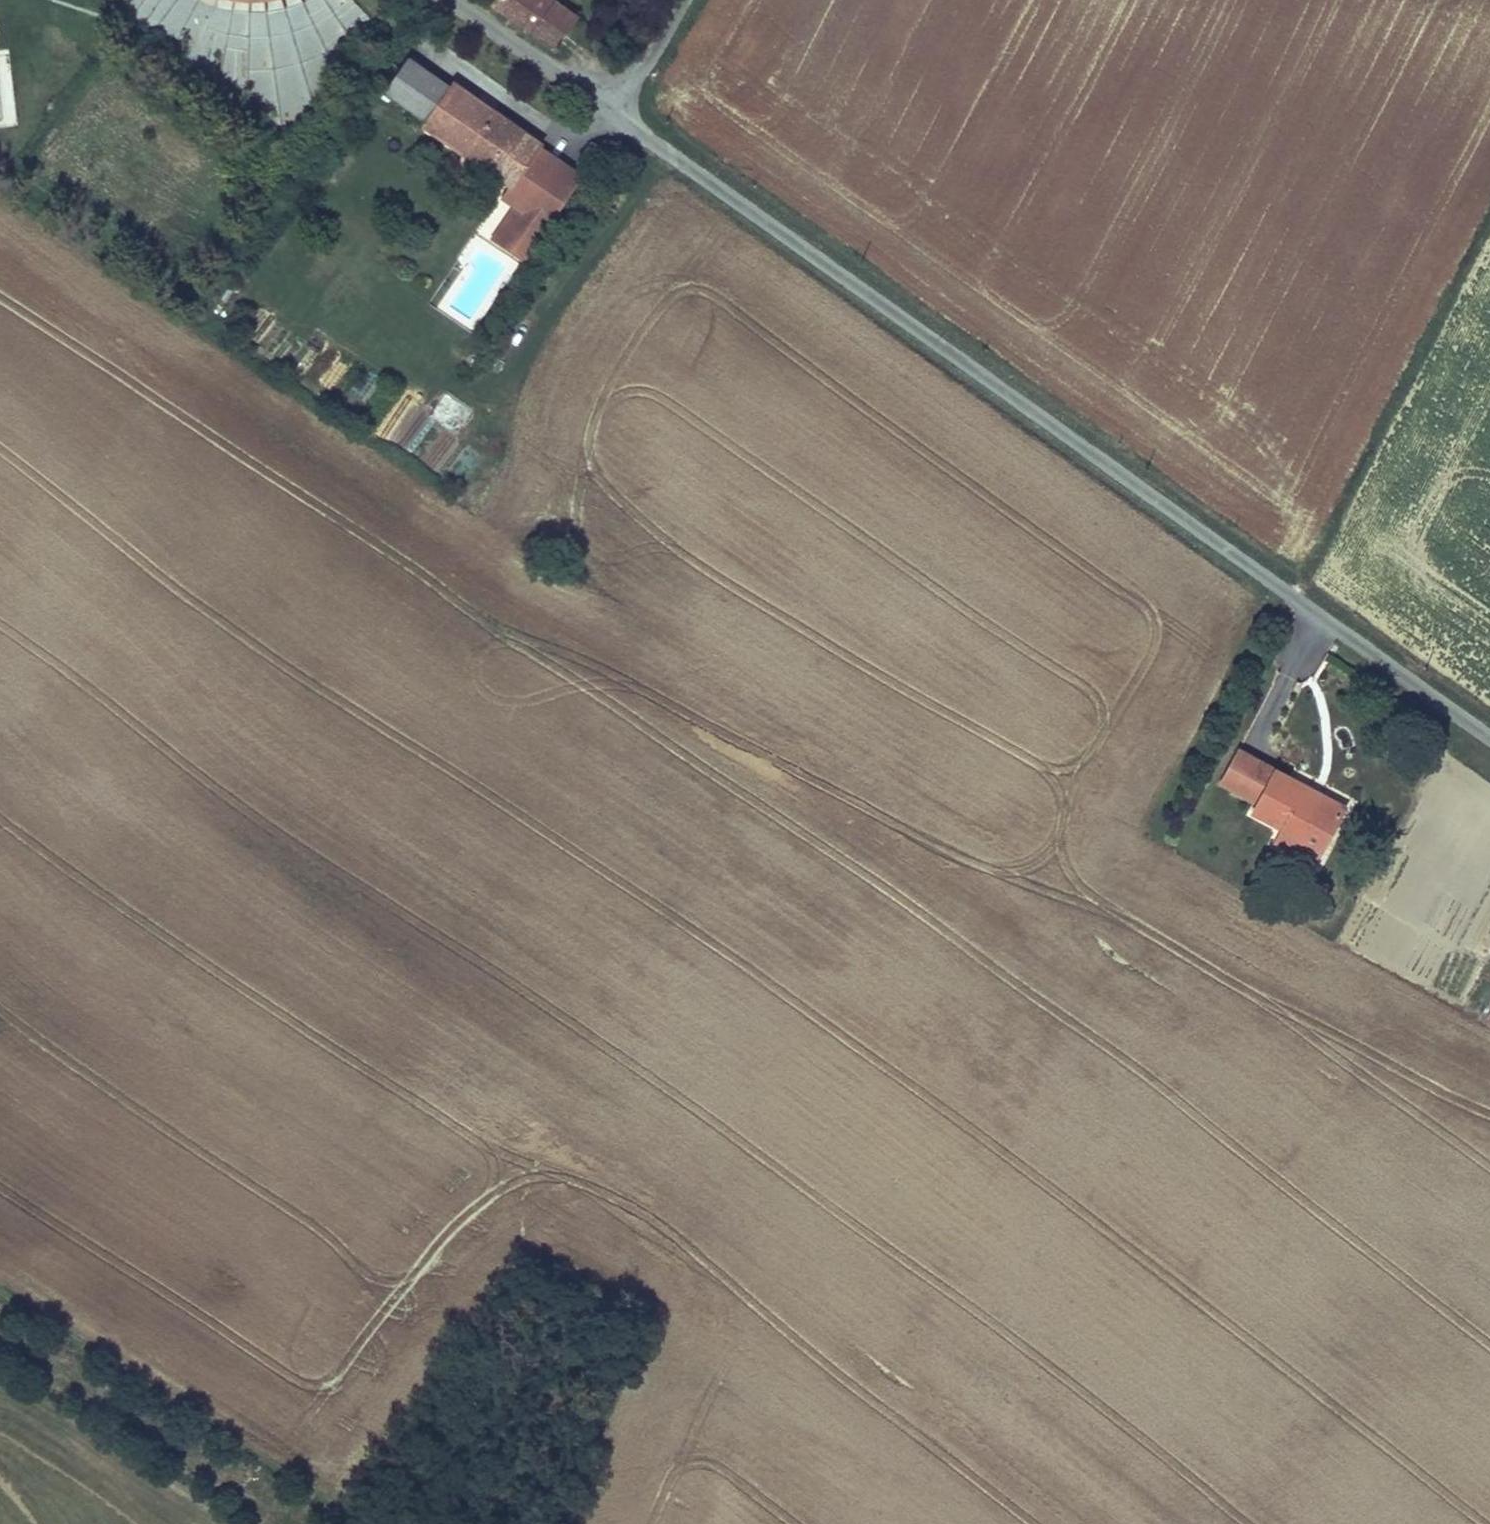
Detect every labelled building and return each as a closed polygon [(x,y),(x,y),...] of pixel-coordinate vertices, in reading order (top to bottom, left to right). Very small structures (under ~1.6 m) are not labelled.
[(140,12),(199,40),(215,7),(199,0),(146,0),(140,12)] [(489,4),(554,50),(574,23),(543,0),(492,0),(489,4)] [(383,94),(423,124),(449,87),(434,77),(410,58),(383,94)] [(508,187),(511,182),(539,146),(439,70),(434,77),(449,87),(423,124),(421,126),(508,187)] [(557,159),(539,146),(511,182),(531,196),(557,159)] [(461,435),(474,410),(442,393),(429,417),(461,435)] [(1248,818),(1279,834),(1316,855),(1339,811),(1231,753),(1213,784),(1253,805),(1248,818)] [(1271,849),(1309,870),(1316,855),(1279,834),(1271,849)] [(1486,1016),(1489,1007),(1489,986),(1489,985),(1477,1012),(1486,1016)]
